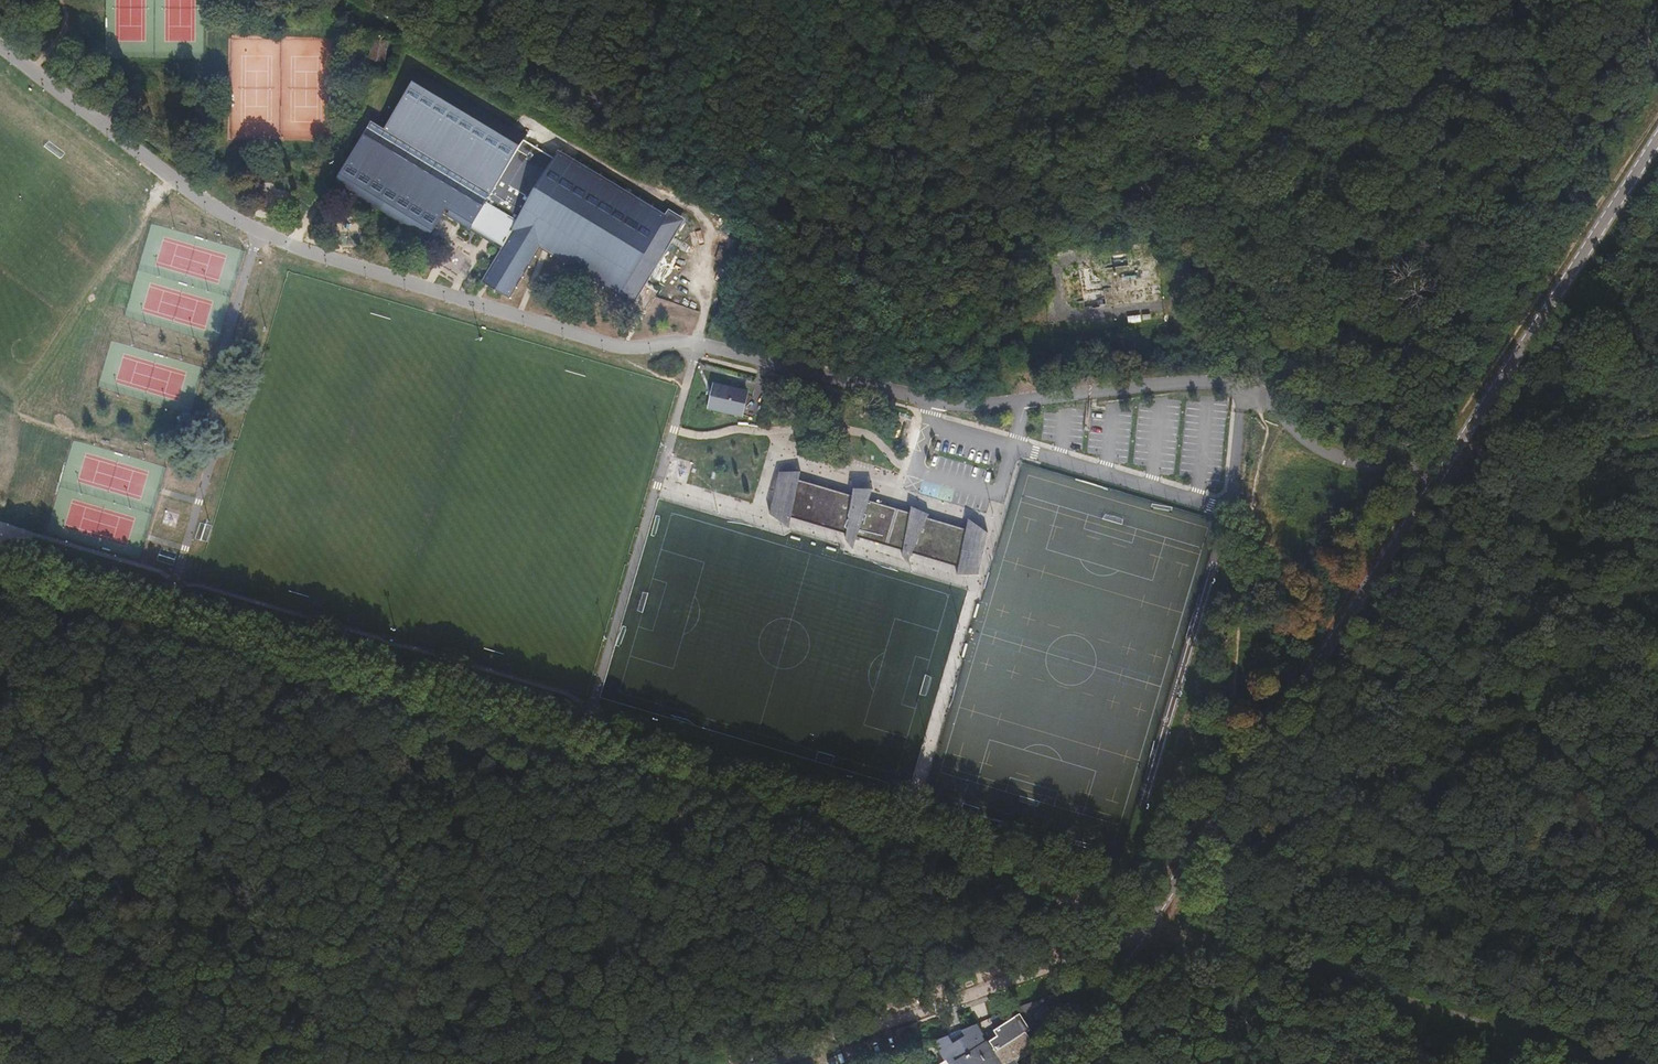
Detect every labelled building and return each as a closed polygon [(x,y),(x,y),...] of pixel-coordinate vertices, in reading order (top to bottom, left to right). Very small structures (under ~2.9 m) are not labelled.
[(375,117),(335,183),(428,238),(443,213),(459,223),(461,224),(483,237),(486,239),(492,242),(503,249),(482,282),(484,283),(486,284),(488,286),(507,297),(537,247),(539,248),(540,246),(543,248),(546,250),(548,251),(553,254),(593,278),(595,279),(598,281),(600,282),(632,302),(681,220),(667,211),(664,216),(559,152),(555,159),(523,140),(524,136),(419,72),(388,125),(382,121),(375,117)] [(112,96),(99,101),(101,107),(114,102),(112,96)] [(81,287),(92,269),(84,264),(73,281),(81,287)] [(39,356),(49,338),(41,333),(31,352),(39,356)] [(716,391),(713,404),(745,412),(752,387),(716,377),(713,390),(716,391)] [(781,515),(791,478),(799,480),(800,473),(781,472),(770,514),(789,528),(791,518),(781,515)] [(799,480),(791,478),(781,515),(791,518),(846,534),(857,537),(903,550),(912,553),(959,567),(966,569),(977,532),(966,529),(928,518),(912,513),(869,501),(852,496),(799,480)] [(853,488),(852,496),(869,501),(873,489),(853,488)] [(914,506),(912,513),(928,518),(933,506),(914,506)] [(969,518),(966,529),(977,532),(966,569),(959,567),(957,575),(979,575),(988,533),(969,518)] [(857,537),(846,534),(845,540),(853,549),(857,537)] [(912,553),(903,550),(902,556),(908,563),(912,553)] [(1032,1014),(1029,1007),(1017,1011),(1020,1017),(1032,1014)] [(1013,1012),(986,1022),(989,1031),(1016,1021),(1013,1012)] [(928,1042),(939,1062),(955,1054),(959,1061),(956,1063),(1018,1063),(1033,1056),(1023,1041),(991,1059),(978,1035),(980,1034),(976,1026),(957,1032),(961,1039),(948,1044),(944,1037),(928,1042)]
